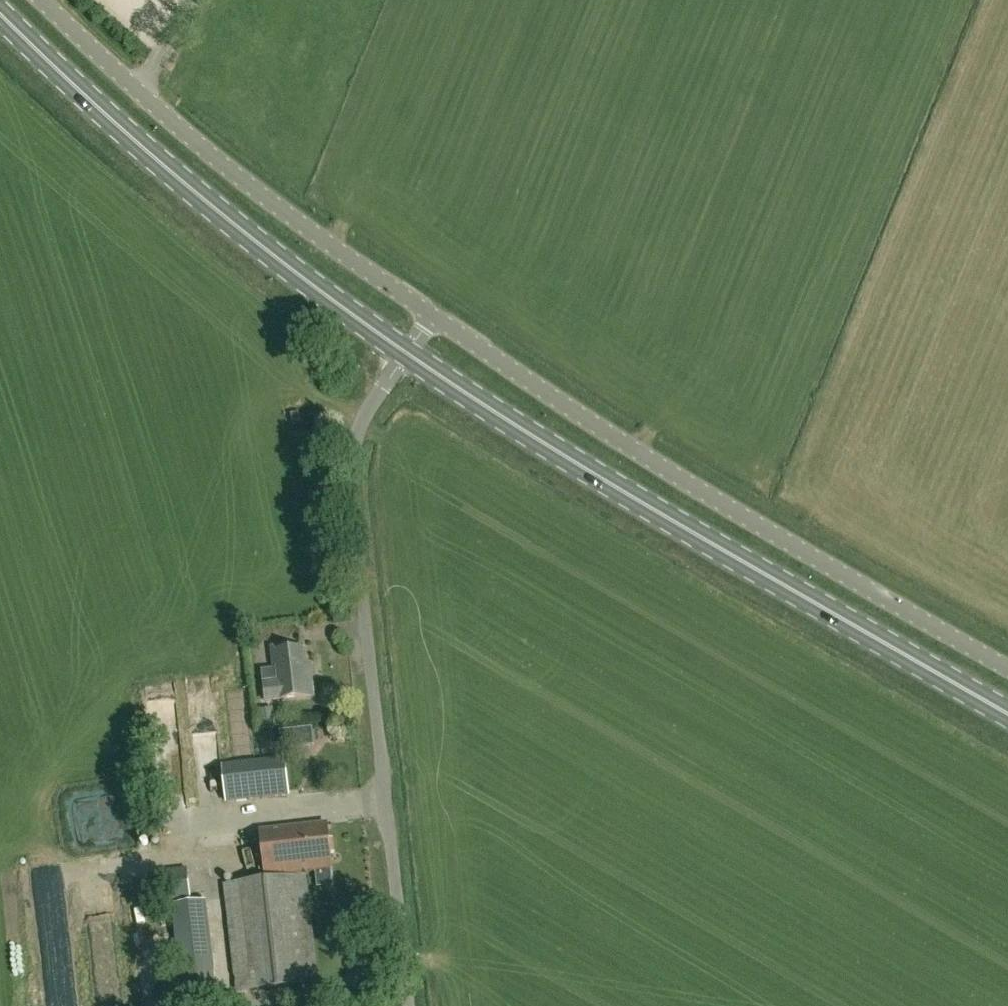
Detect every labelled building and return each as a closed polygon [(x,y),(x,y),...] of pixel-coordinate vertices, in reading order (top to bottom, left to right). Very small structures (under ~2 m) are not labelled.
[(279,683),(264,685),(267,702),(313,695),(310,673),(306,674),(302,648),(289,650),(289,645),(270,647),(273,666),(277,665),(279,683)] [(282,735),(283,753),(317,751),(315,733),(282,735)] [(226,802),(288,796),(285,759),(222,765),(226,802)] [(261,882),(225,886),(238,993),(319,984),(305,873),(333,870),(331,855),(335,854),(333,840),(329,840),(327,824),(261,832),(266,877),(261,877),(261,882)] [(203,901),(171,906),(181,973),(213,969),(203,901)]
